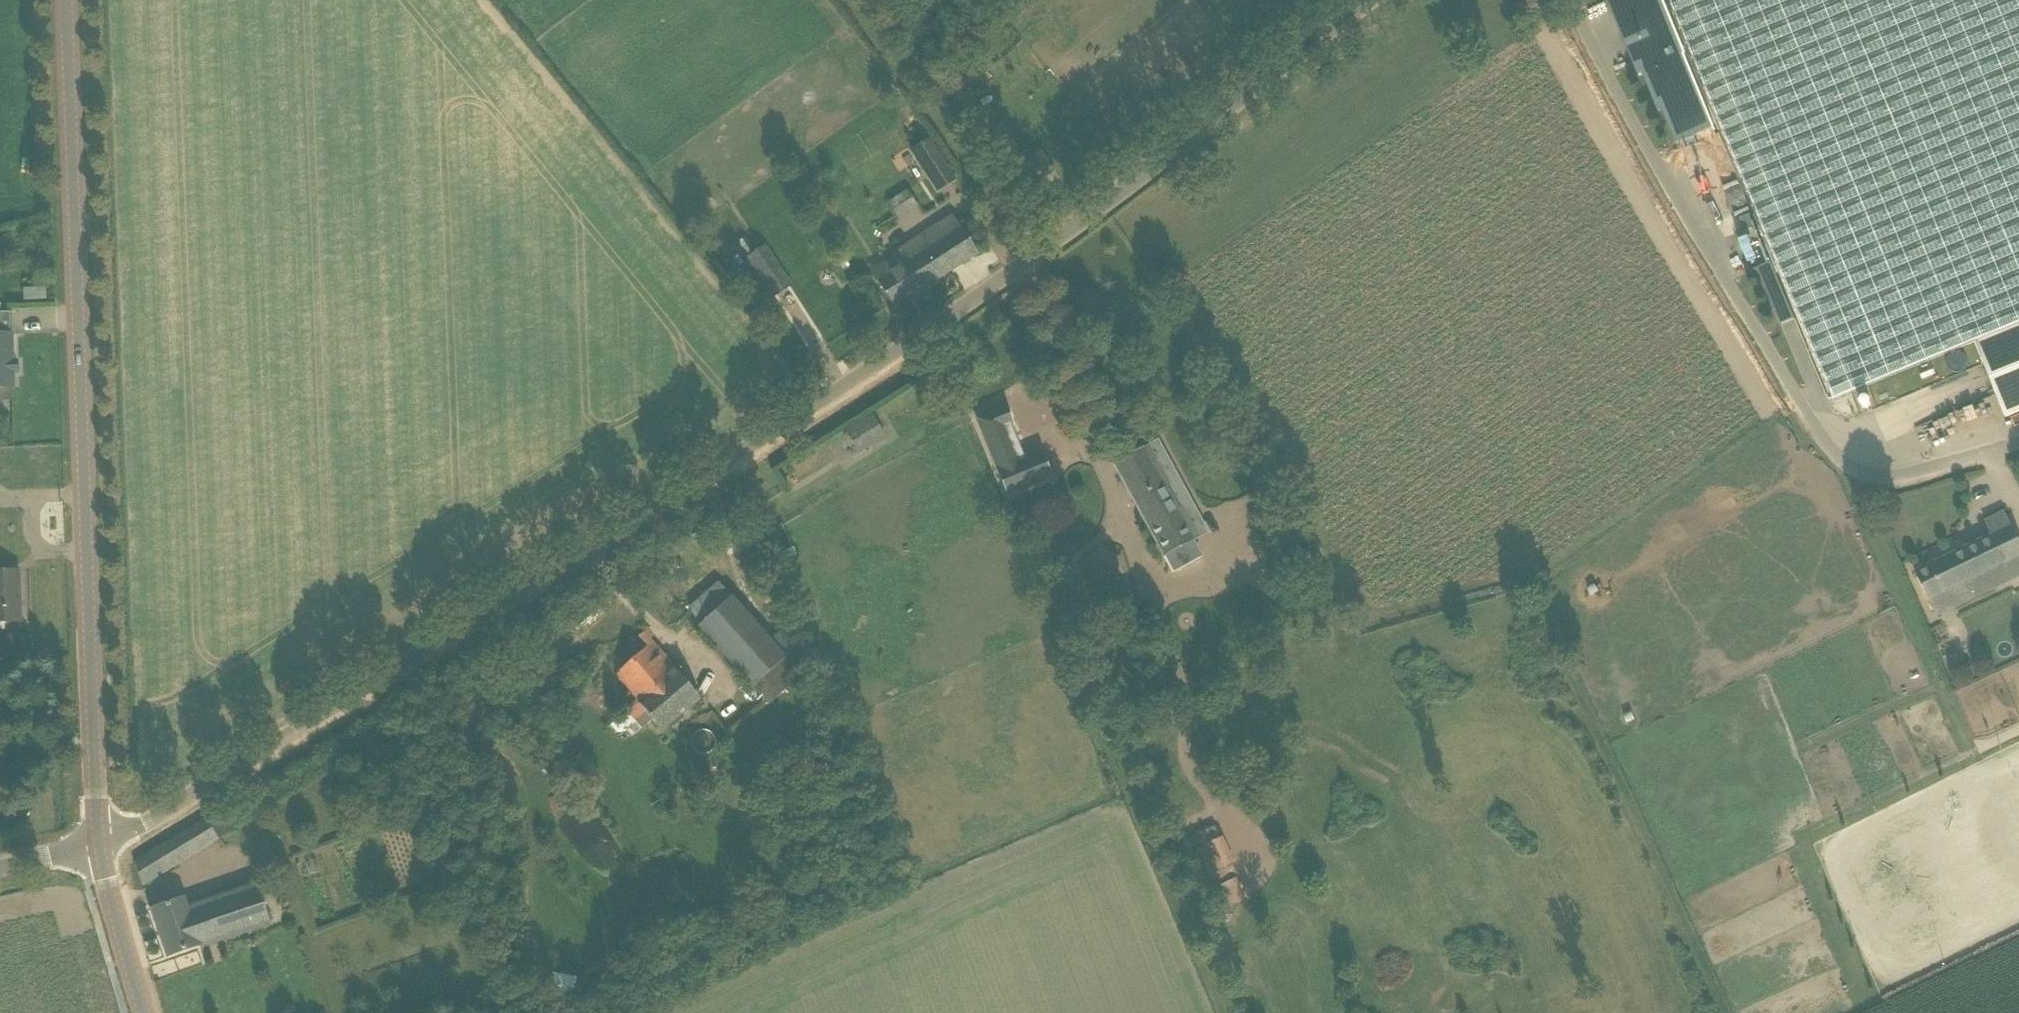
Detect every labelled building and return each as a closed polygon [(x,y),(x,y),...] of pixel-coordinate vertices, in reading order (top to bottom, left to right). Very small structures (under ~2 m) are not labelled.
[(1659,111),(1665,109),(1660,97),(1684,87),(1687,94),(1699,89),(1686,57),(1688,56),(1664,0),(1609,0),(1607,1),(1634,64),(1639,76),(1643,75),(1659,111)] [(1831,401),(1975,342),(2018,324),(2018,0),(1666,0),(1831,401)] [(910,150),(937,193),(957,180),(930,138),(910,150)] [(1027,161),(1014,170),(1013,171),(1027,190),(1048,176),(1032,157),(1027,161)] [(907,244),(892,253),(900,266),(877,281),(894,308),(978,254),(953,215),(908,244),(907,244)] [(746,259),(773,298),(790,287),(764,247),(746,259)] [(1795,319),(1773,263),(1759,268),(1782,325),(1795,319)] [(24,298),(46,297),(45,286),(24,287),(24,298)] [(1975,342),(2006,417),(2018,412),(2018,324),(1975,342)] [(12,334),(0,334),(0,388),(14,388),(12,334)] [(11,389),(0,389),(0,409),(11,409),(11,389)] [(873,413),(843,427),(855,452),(884,438),(873,413)] [(1019,449),(1012,434),(984,446),(1017,521),(1035,513),(1025,489),(1022,490),(1014,472),(1019,470),(1011,452),(1019,449)] [(1143,449),(1115,464),(1113,465),(1160,556),(1196,538),(1195,537),(1190,540),(1178,517),(1192,510),(1158,442),(1143,449)] [(1915,572),(1930,602),(1949,592),(1956,607),(2018,577),(2018,542),(2005,512),(1985,521),(1991,535),(1915,572)] [(21,622),(19,571),(0,572),(0,623),(21,622)] [(731,597),(698,627),(753,688),(786,659),(731,597)] [(639,636),(598,673),(628,711),(638,703),(662,731),(700,699),(676,671),(672,674),(639,636)] [(134,863),(142,886),(214,841),(206,819),(134,863)] [(1220,838),(1196,849),(1207,875),(1232,865),(1220,838)] [(259,887),(229,897),(189,911),(185,898),(151,910),(167,957),(271,921),(259,887)] [(574,984),(556,979),(551,998),(570,1002),(574,984)]
